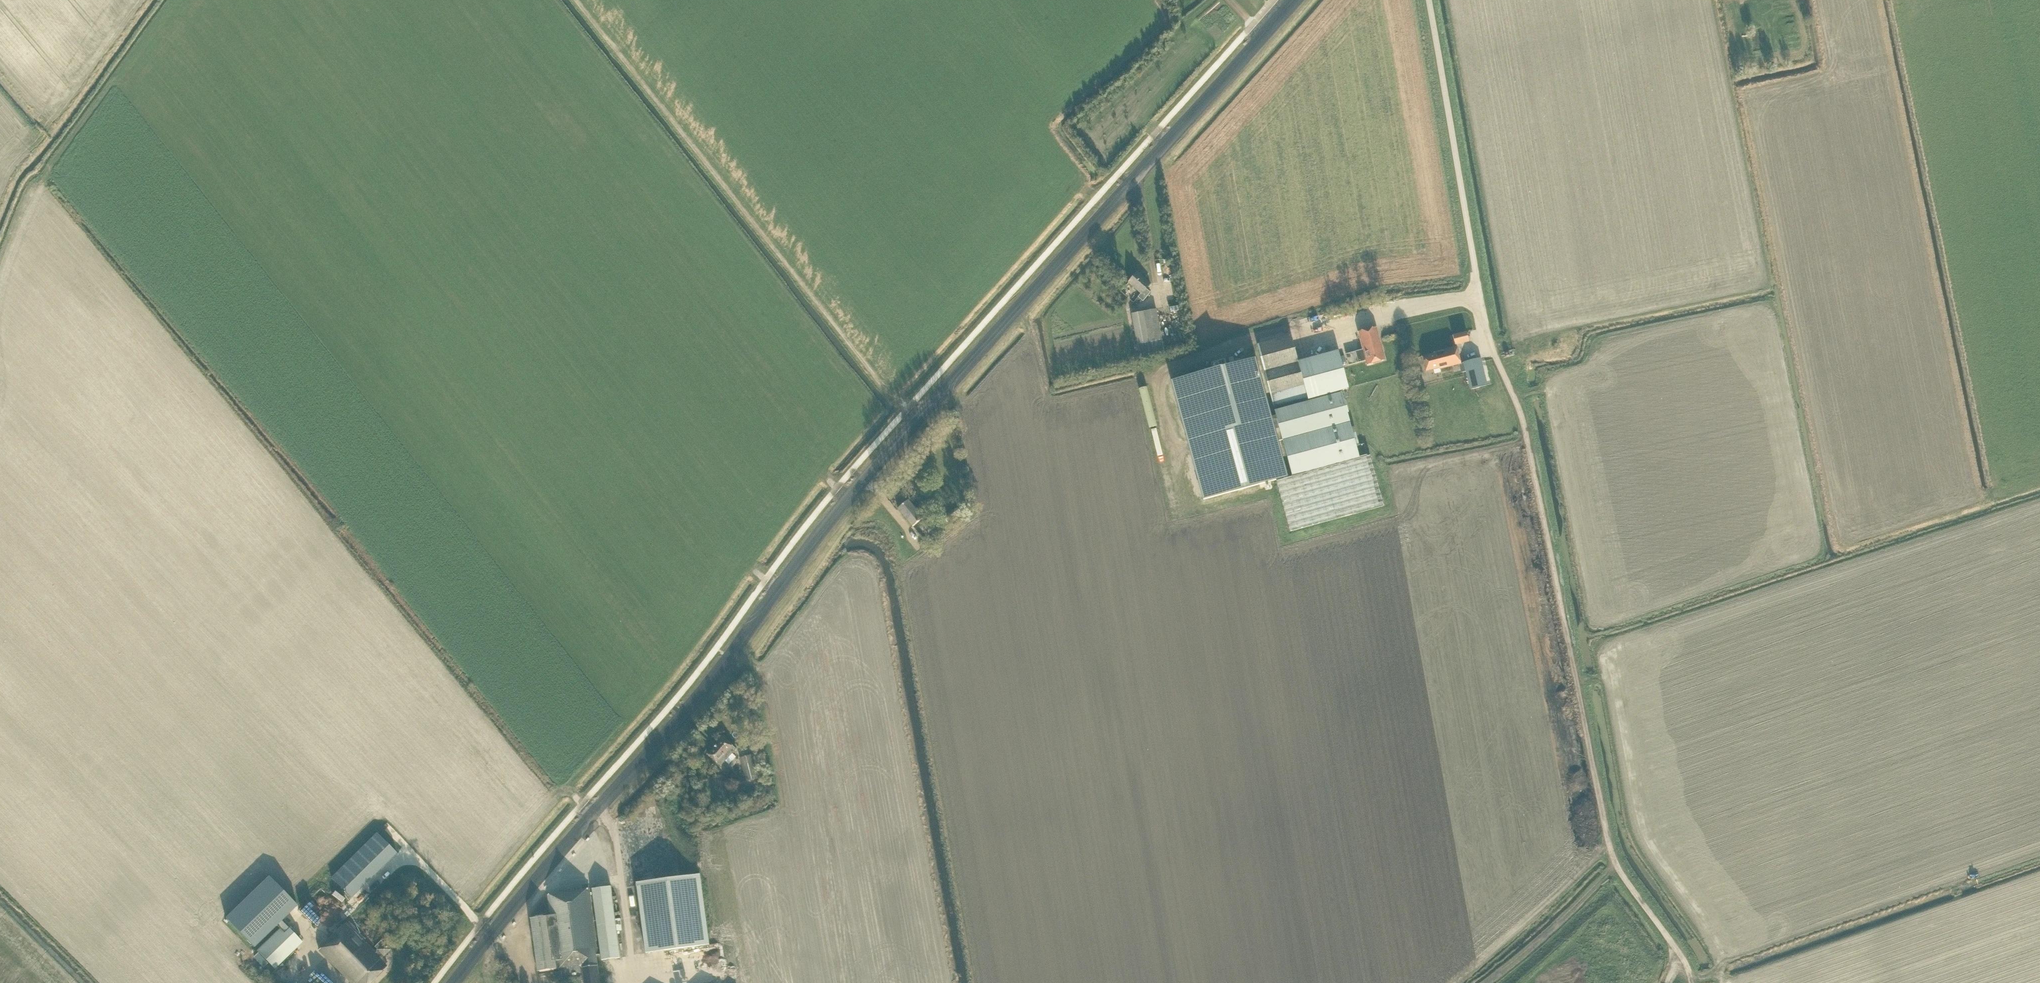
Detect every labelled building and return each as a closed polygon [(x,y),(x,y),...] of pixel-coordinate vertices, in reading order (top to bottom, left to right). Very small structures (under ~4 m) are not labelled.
[(1172,267),(1162,269),(1163,275),(1173,274),(1172,267)] [(1137,272),(1128,283),(1140,294),(1137,297),(1142,301),(1150,293),(1145,289),(1150,284),(1137,272)] [(1131,314),(1137,344),(1138,350),(1139,354),(1163,350),(1162,340),(1156,309),(1131,314)] [(1366,361),(1367,365),(1384,360),(1375,327),(1358,332),(1363,350),(1355,352),(1345,354),(1348,365),(1358,363),(1366,361)] [(1452,336),(1455,345),(1469,342),(1466,332),(1452,336)] [(1291,336),(1258,345),(1275,408),(1308,399),(1308,401),(1274,411),(1276,416),(1273,417),(1257,360),(1174,382),(1206,501),(1289,478),(1276,430),(1279,429),(1282,440),(1292,477),(1276,482),(1290,532),(1383,506),(1370,456),(1367,457),(1364,444),(1356,446),(1341,392),(1341,393),(1340,391),(1348,389),(1338,351),(1298,362),(1291,336)] [(1434,369),(1435,373),(1440,372),(1439,369),(1460,364),(1456,347),(1435,352),(1435,353),(1427,355),(1427,356),(1422,357),(1425,371),(1434,369)] [(1470,390),(1485,386),(1479,359),(1477,359),(1463,363),(1470,390)] [(923,518),(908,500),(898,509),(912,527),(923,518)] [(965,500),(961,504),(965,509),(969,505),(965,500)] [(947,522),(959,513),(955,508),(943,517),(947,522)] [(736,749),(723,738),(707,755),(721,767),(736,749)] [(745,780),(746,782),(747,782),(758,779),(755,764),(759,763),(756,754),(741,758),(740,758),(742,769),(745,780)] [(376,833),(331,878),(351,898),(396,853),(376,833)] [(636,883),(646,953),(710,945),(700,874),(636,883)] [(611,887),(591,889),(601,960),(620,958),(611,887)] [(550,916),(531,918),(537,971),(558,969),(579,965),(582,967),(584,982),(599,982),(596,955),(597,954),(588,889),(548,895),(550,916)] [(351,982),(370,982),(382,971),(381,971),(386,966),(385,965),(386,963),(381,958),(383,956),(377,950),(375,951),(376,952),(375,953),(345,922),(342,925),(341,924),(335,929),(337,931),(318,950),(351,982)] [(284,923),(256,950),(274,969),(302,942),(284,923)] [(375,951),(377,950),(383,956),(389,950),(383,943),(380,941),(378,942),(377,940),(378,939),(373,933),(365,941),(375,951)]
